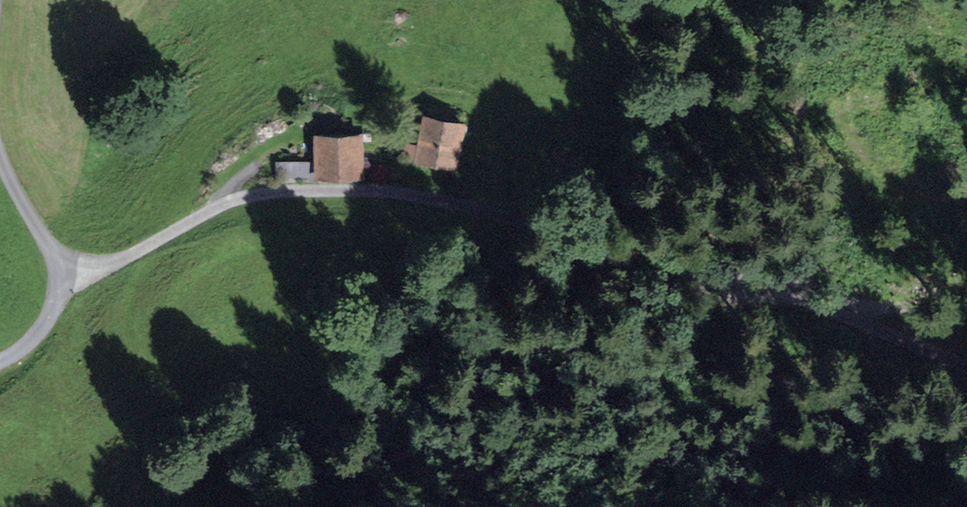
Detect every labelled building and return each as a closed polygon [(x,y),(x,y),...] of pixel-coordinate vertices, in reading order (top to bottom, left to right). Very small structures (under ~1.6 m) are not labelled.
[(458,174),(467,123),(423,115),(414,167),(458,174)] [(362,132),(314,133),(315,183),(363,182),(362,132)]
